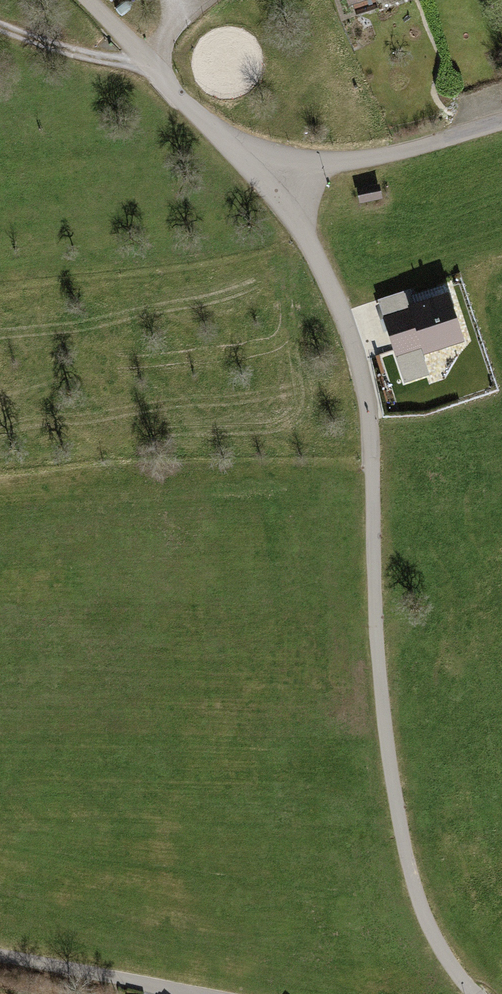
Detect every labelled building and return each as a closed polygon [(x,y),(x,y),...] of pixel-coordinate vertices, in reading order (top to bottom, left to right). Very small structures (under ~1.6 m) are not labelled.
[(342,9),(371,0),(339,0),(342,9)] [(378,186),(355,191),(358,205),(381,200),(378,186)] [(406,310),(381,318),(394,360),(420,352),(421,357),(462,344),(446,295),(406,308),(406,310)]
